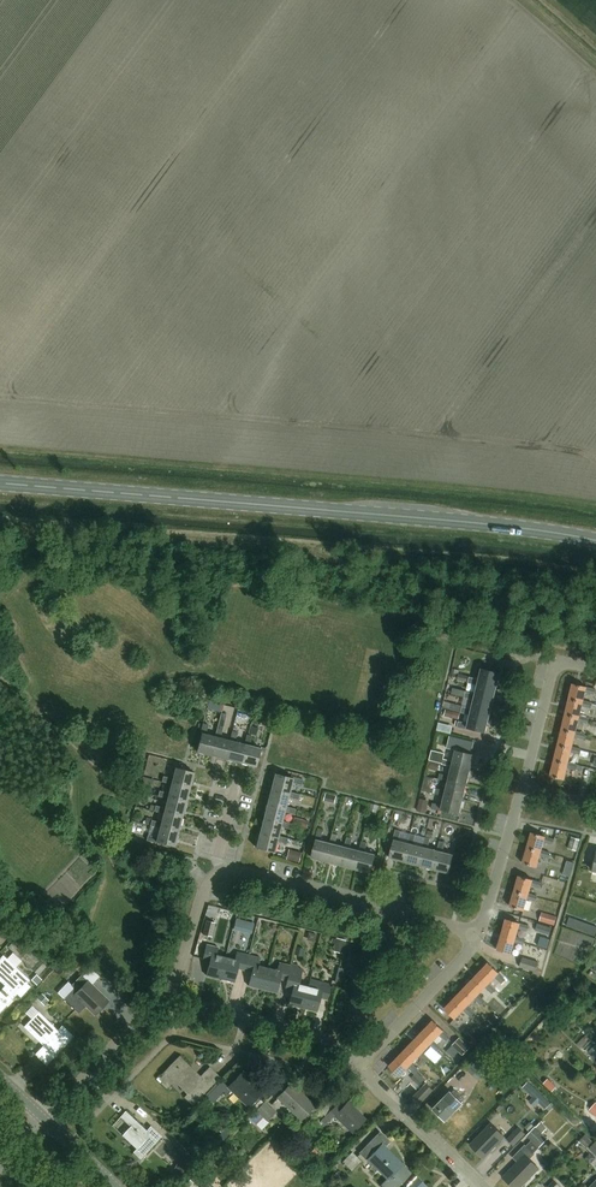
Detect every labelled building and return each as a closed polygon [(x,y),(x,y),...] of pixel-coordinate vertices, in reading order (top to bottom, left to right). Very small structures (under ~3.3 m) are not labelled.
[(472,677),(470,683),(480,686),(480,684),(498,688),(501,673),(484,669),(481,680),(472,677)] [(571,698),(586,702),(586,701),(589,692),(595,694),(595,688),(575,683),(571,698)] [(468,691),(467,697),(476,699),(477,698),(494,703),(498,688),(480,684),(480,686),(478,694),(468,691)] [(464,706),(463,712),(473,714),(490,718),(494,703),(477,698),(476,699),(474,708),(464,706)] [(571,698),(567,714),(582,718),(583,715),(585,707),(593,709),(595,703),(586,701),(586,702),(571,698)] [(444,715),(453,717),(454,711),(446,709),(444,715)] [(460,721),(459,727),(469,729),(469,728),(487,732),(490,718),(473,714),(470,724),(460,721)] [(567,714),(563,729),(578,733),(578,732),(581,722),(589,724),(591,717),(583,715),(582,718),(567,714)] [(251,721),(248,733),(264,737),(267,726),(251,721)] [(440,721),(439,729),(454,731),(455,722),(440,721)] [(218,738),(216,738),(207,736),(210,727),(204,725),(201,734),(203,734),(198,752),(213,756),(218,738)] [(227,760),(232,742),(229,741),(221,739),(223,730),(218,729),(216,738),(218,738),(213,756),(227,760)] [(563,729),(559,745),(574,749),(575,747),(577,739),(584,741),(586,734),(578,732),(578,733),(563,729)] [(242,764),(247,746),(245,745),(235,743),(238,734),(232,732),(229,741),(232,742),(227,760),(242,764)] [(247,746),(242,764),(257,768),(261,750),(250,747),(253,738),(247,736),(245,745),(247,746)] [(559,745),(554,760),(570,764),(571,761),(573,753),(580,755),(582,749),(575,747),(574,749),(559,745)] [(472,770),(476,755),(457,751),(455,761),(445,758),(444,764),(453,766),(454,765),(472,770)] [(554,760),(550,776),(566,780),(569,767),(577,769),(578,763),(571,761),(570,764),(554,760)] [(438,770),(439,763),(431,761),(429,768),(438,770)] [(468,784),(472,770),(454,765),(453,766),(451,776),(442,773),(440,779),(450,782),(450,780),(468,784)] [(165,777),(164,782),(174,784),(191,788),(195,773),(178,769),(175,780),(165,777)] [(275,775),(272,789),(290,794),(290,793),(292,784),(302,786),(304,780),(293,778),(293,779),(275,775)] [(465,799),(468,784),(450,780),(450,782),(447,791),(438,788),(436,794),(446,797),(447,794),(465,799)] [(187,803),(191,788),(174,784),(171,794),(162,791),(160,797),(170,799),(170,798),(187,803)] [(272,789),(268,804),(286,809),(287,807),(289,799),(299,801),(300,796),(290,793),(290,794),(272,789)] [(337,804),(339,797),(328,794),(327,802),(337,804)] [(461,813),(465,799),(447,794),(446,797),(444,805),(434,803),(433,808),(443,811),(444,809),(461,813)] [(184,818),(187,803),(170,798),(170,799),(167,809),(158,806),(157,812),(166,814),(166,813),(184,818)] [(426,812),(429,800),(420,798),(417,810),(426,812)] [(268,804),(264,819),(283,824),(283,823),(285,813),(295,816),(297,810),(287,807),(286,809),(268,804)] [(180,833),(184,818),(166,813),(166,814),(163,824),(154,821),(152,826),(162,829),(162,828),(180,833)] [(264,819),(260,834),(279,839),(279,838),(282,828),(292,831),(293,825),(283,823),(283,824),(264,819)] [(176,848),(180,833),(162,828),(162,829),(159,838),(150,836),(148,842),(158,845),(158,843),(176,848)] [(395,840),(391,857),(406,861),(410,844),(409,843),(400,841),(403,831),(396,829),(394,840),(395,840)] [(332,844),(330,844),(322,842),(325,831),(319,830),(316,840),(317,841),(312,859),(327,863),(332,844)] [(533,832),(528,848),(541,852),(542,850),(545,842),(553,845),(555,839),(533,832)] [(347,848),(345,848),(337,845),(339,835),(333,833),(330,844),(332,844),(327,863),(342,866),(347,848)] [(410,844),(406,861),(421,865),(425,848),(423,847),(414,845),(417,834),(411,833),(409,843),(410,844)] [(260,834),(257,849),(276,853),(278,844),(288,846),(289,840),(279,838),(279,839),(260,834)] [(425,848),(421,865),(435,869),(440,851),(438,851),(429,849),(432,839),(426,837),(423,847),(425,848)] [(361,852),(360,852),(352,850),(355,839),(348,838),(345,848),(347,848),(342,866),(356,870),(361,852)] [(440,851),(435,869),(450,873),(455,855),(444,852),(447,842),(441,841),(438,851),(440,851)] [(371,874),(376,856),(366,853),(368,843),(363,842),(360,852),(361,852),(356,870),(371,874)] [(550,853),(542,850),(541,852),(528,848),(523,864),(537,868),(540,856),(549,858),(550,853)] [(301,852),(289,849),(286,859),(299,862),(301,852)] [(560,877),(572,879),(573,869),(562,867),(560,877)] [(520,875),(515,890),(529,895),(529,893),(532,885),(540,887),(542,881),(520,875)] [(538,895),(529,893),(529,895),(515,890),(510,906),(524,911),(528,898),(536,901),(538,895)] [(532,917),(547,920),(548,913),(534,910),(532,917)] [(238,927),(256,932),(259,922),(241,916),(238,927)] [(504,919),(500,932),(518,938),(518,937),(520,931),(528,933),(530,927),(504,919)] [(212,937),(215,923),(206,921),(203,935),(212,937)] [(552,927),(538,923),(536,930),(550,934),(552,927)] [(500,932),(496,946),(514,951),(517,943),(524,945),(526,940),(518,937),(518,938),(500,932)] [(542,932),(538,942),(549,947),(553,936),(542,932)] [(332,942),(336,943),(334,951),(343,953),(347,940),(337,937),(337,938),(333,938),(332,942)] [(219,978),(225,957),(216,955),(218,947),(205,944),(201,960),(210,962),(206,975),(219,978)] [(301,956),(304,948),(298,946),(295,955),(301,956)] [(245,972),(249,955),(236,952),(234,959),(225,957),(219,978),(234,982),(237,970),(245,972)] [(263,990),(268,968),(258,965),(260,958),(249,955),(245,972),(254,974),(251,987),(263,990)] [(3,956),(0,958),(0,981),(5,985),(0,991),(0,1011),(29,980),(3,956)] [(81,971),(87,965),(79,956),(72,963),(81,971)] [(539,961),(522,956),(520,966),(536,971),(539,961)] [(488,962),(477,973),(489,985),(490,984),(496,978),(502,983),(506,979),(488,962)] [(285,989),(289,973),(291,966),(280,963),(278,970),(268,968),(263,990),(274,992),(277,980),(286,982),(285,989)] [(291,966),(289,973),(285,989),(292,991),(288,1004),(303,1008),(308,986),(299,983),(300,976),(301,977),(303,968),(298,967),(298,965),(291,963),(291,966)] [(342,982),(345,969),(338,967),(335,981),(342,982)] [(477,973),(466,985),(478,997),(480,994),(486,988),(492,994),(496,990),(490,984),(489,985),(477,973)] [(108,1001),(81,975),(70,986),(73,989),(63,1000),(77,1014),(84,1006),(94,1016),(108,1001)] [(310,979),(308,986),(303,1008),(317,1011),(320,998),(328,1000),(331,984),(310,979)] [(466,985),(454,996),(467,1008),(468,1007),(477,998),(483,1004),(486,1000),(480,994),(478,997),(466,985)] [(454,996),(443,1008),(456,1020),(464,1011),(470,1018),(474,1013),(468,1007),(467,1008),(454,996)] [(46,1065),(73,1036),(62,1025),(57,1030),(39,1012),(24,1027),(43,1045),(35,1054),(46,1065)] [(433,1020),(422,1032),(434,1043),(436,1041),(442,1034),(449,1040),(451,1038),(433,1020)] [(422,1032),(411,1043),(422,1054),(425,1052),(433,1044),(439,1050),(442,1047),(436,1041),(434,1043),(422,1032)] [(463,1054),(471,1046),(460,1036),(452,1044),(463,1054)] [(411,1043),(399,1055),(411,1066),(413,1064),(421,1056),(428,1062),(431,1059),(425,1052),(422,1054),(411,1043)] [(399,1055),(388,1066),(400,1077),(409,1067),(416,1074),(420,1070),(413,1064),(411,1066),(399,1055)] [(193,1107),(220,1079),(210,1069),(200,1079),(179,1058),(164,1073),(188,1096),(185,1099),(193,1107)] [(489,1070),(478,1059),(468,1070),(479,1080),(489,1070)] [(249,1111),(265,1094),(244,1074),(228,1091),(221,1084),(206,1099),(211,1104),(222,1093),(227,1097),(231,1093),(249,1111)] [(545,1108),(551,1102),(528,1080),(522,1086),(531,1095),(527,1099),(535,1106),(539,1102),(545,1108)] [(300,1122),(314,1107),(291,1085),(277,1099),(300,1122)] [(447,1121),(462,1104),(458,1100),(462,1097),(455,1091),(452,1094),(450,1093),(435,1109),(447,1121)] [(354,1131),(364,1120),(346,1102),(341,1107),(332,1098),(318,1112),(324,1118),(321,1121),(326,1126),(333,1119),(344,1129),(347,1125),(354,1131)] [(270,1124),(267,1121),(276,1112),(265,1101),(250,1118),(257,1124),(256,1124),(259,1127),(262,1123),(267,1128),(270,1124)] [(139,1159),(160,1137),(151,1129),(147,1133),(126,1113),(121,1119),(130,1128),(124,1135),(137,1148),(133,1153),(139,1159)] [(534,1152),(548,1137),(542,1132),(546,1128),(540,1121),(527,1135),(531,1139),(526,1145),(534,1152)] [(485,1157),(504,1137),(491,1125),(471,1145),(485,1157)] [(514,1146),(526,1134),(518,1127),(507,1140),(514,1146)] [(425,1186),(384,1147),(388,1143),(380,1135),(361,1154),(386,1179),(381,1185),(383,1186),(393,1186),(394,1186),(425,1186)] [(195,1159),(177,1142),(171,1148),(182,1159),(175,1166),(183,1173),(195,1159)] [(534,1152),(526,1145),(514,1158),(519,1163),(505,1178),(515,1186),(522,1186),(540,1168),(530,1159),(535,1153),(534,1152)] [(361,1162),(352,1153),(342,1162),(352,1171),(361,1162)]
